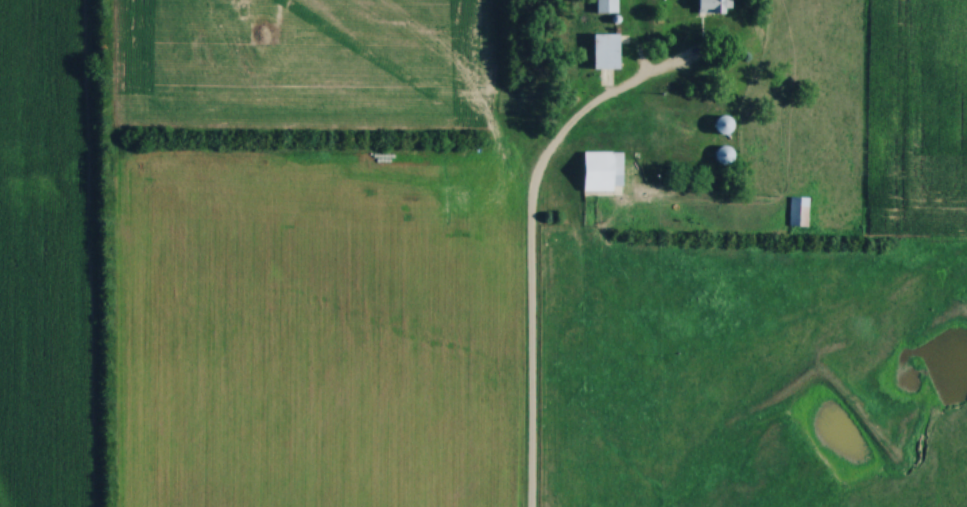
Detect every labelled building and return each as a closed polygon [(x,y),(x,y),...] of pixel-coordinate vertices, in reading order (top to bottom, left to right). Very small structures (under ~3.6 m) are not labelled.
[(620,13),(620,0),(599,0),(599,13),(620,13)] [(700,14),(738,14),(738,0),(700,0),(700,14)] [(624,69),(624,34),(593,34),(593,69),(624,69)] [(744,132),(741,116),(722,119),(725,135),(744,132)] [(584,193),(626,193),(627,152),(585,152),(584,193)] [(811,226),(811,196),(792,196),(792,226),(811,226)]
